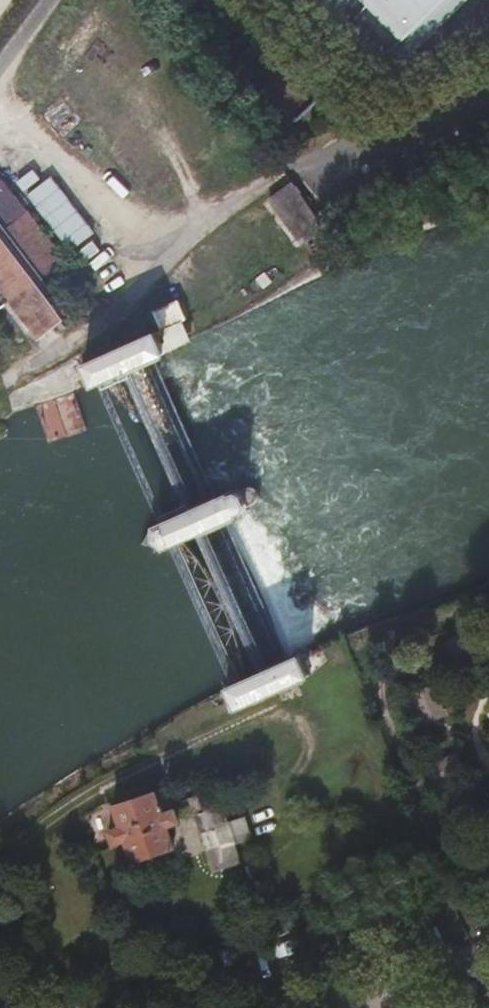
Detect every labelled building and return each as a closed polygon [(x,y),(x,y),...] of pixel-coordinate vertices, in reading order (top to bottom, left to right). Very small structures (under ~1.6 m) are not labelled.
[(402,62),(469,0),(345,0),(402,62)] [(264,31),(239,54),(296,118),(322,95),(264,31)] [(61,100),(43,114),(58,134),(76,119),(61,100)] [(25,190),(42,180),(35,168),(18,178),(25,190)] [(52,174),(28,192),(70,250),(94,233),(52,174)] [(41,276),(70,253),(56,235),(50,240),(0,175),(0,223),(41,276)] [(324,226),(289,179),(265,196),(302,245),(325,227),(324,226)] [(5,301),(23,324),(33,338),(68,311),(41,276),(0,223),(0,305),(5,301)] [(0,305),(0,324),(9,335),(23,324),(5,301),(0,305)] [(165,324),(167,327),(171,326),(163,307),(138,317),(145,333),(165,324)] [(175,346),(174,344),(167,327),(165,324),(145,333),(91,357),(99,374),(101,379),(175,346)] [(253,501),(253,500),(253,498),(253,497),(253,495),(252,494),(251,492),(250,491),(249,490),(248,489),(246,488),(244,488),(243,488),(241,488),(240,489),(234,492),(232,489),(148,525),(137,543),(144,545),(158,548),(242,511),(241,509),(247,507),(249,506),(250,505),(251,504),(252,503),(253,501)] [(298,654),(228,684),(224,686),(224,688),(233,708),(308,676),(298,654)] [(427,724),(449,713),(434,684),(412,695),(427,724)] [(124,840),(131,861),(173,847),(167,826),(177,822),(173,810),(162,812),(161,808),(170,804),(165,792),(156,794),(154,792),(113,805),(119,826),(108,830),(112,843),(124,840)] [(208,854),(215,872),(240,863),(235,845),(252,839),(245,820),(228,825),(221,807),(210,810),(205,797),(190,801),(208,854)]
